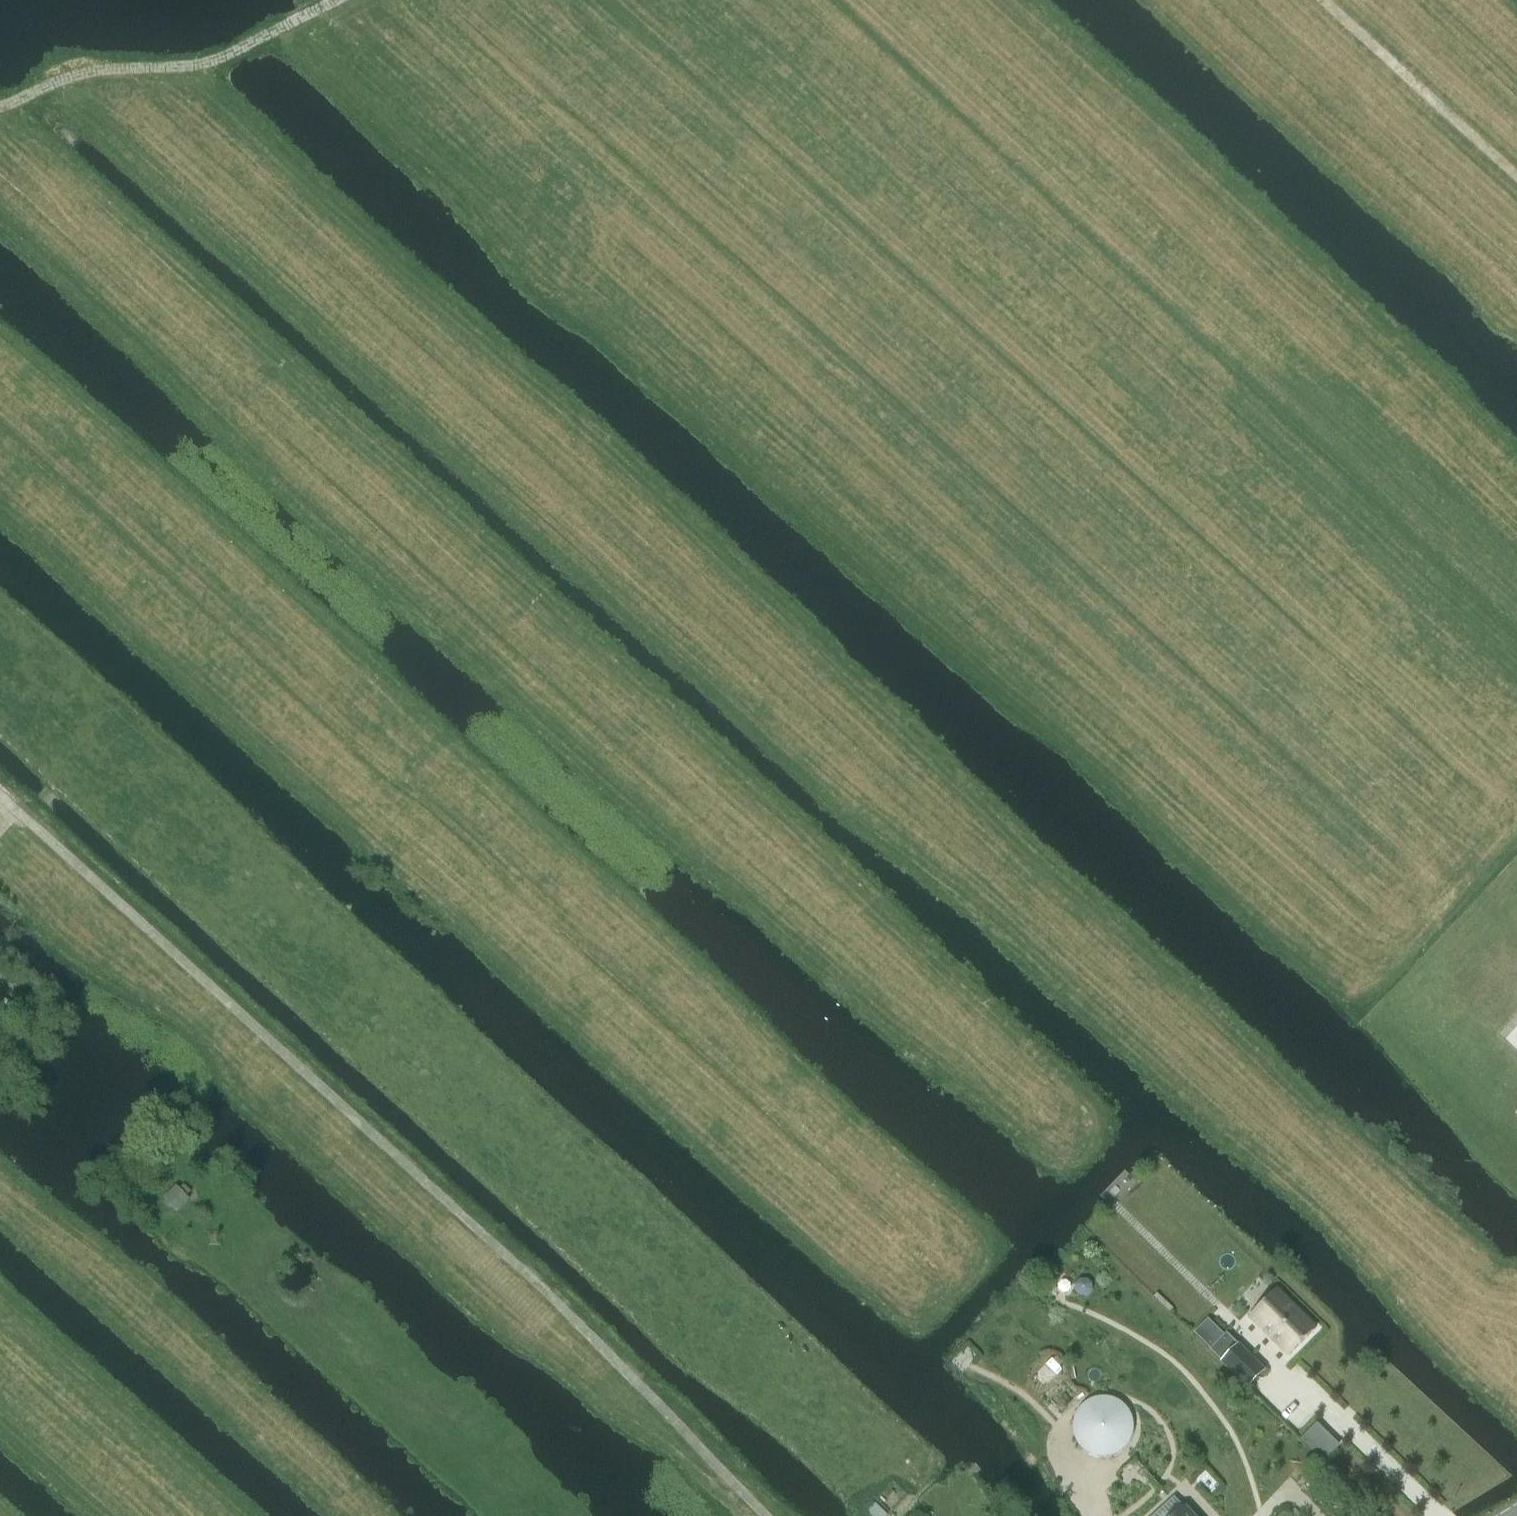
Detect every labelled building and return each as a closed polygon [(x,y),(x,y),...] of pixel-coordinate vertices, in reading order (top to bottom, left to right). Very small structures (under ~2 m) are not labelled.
[(1275,1289),(1248,1317),(1289,1356),(1316,1327),(1275,1289)] [(1228,1332),(1211,1349),(1222,1360),(1248,1387),(1265,1370),(1238,1343),(1228,1332)] [(1073,1425),(1074,1430),(1075,1435),(1077,1440),(1079,1444),(1083,1448),(1086,1451),(1091,1454),(1096,1455),(1100,1456),(1105,1456),(1110,1455),(1115,1454),(1120,1451),(1123,1448),(1127,1445),(1129,1440),(1131,1436),(1133,1431),(1133,1426),(1132,1421),(1131,1416),(1129,1411),(1126,1407),(1122,1404),(1118,1401),(1113,1399),(1108,1397),(1103,1397),(1098,1397),(1093,1399),(1089,1401),(1085,1403),(1081,1407),(1078,1411),(1076,1416),(1074,1420),(1073,1425)] [(1149,1515),(1193,1515),(1174,1494),(1149,1515)]
